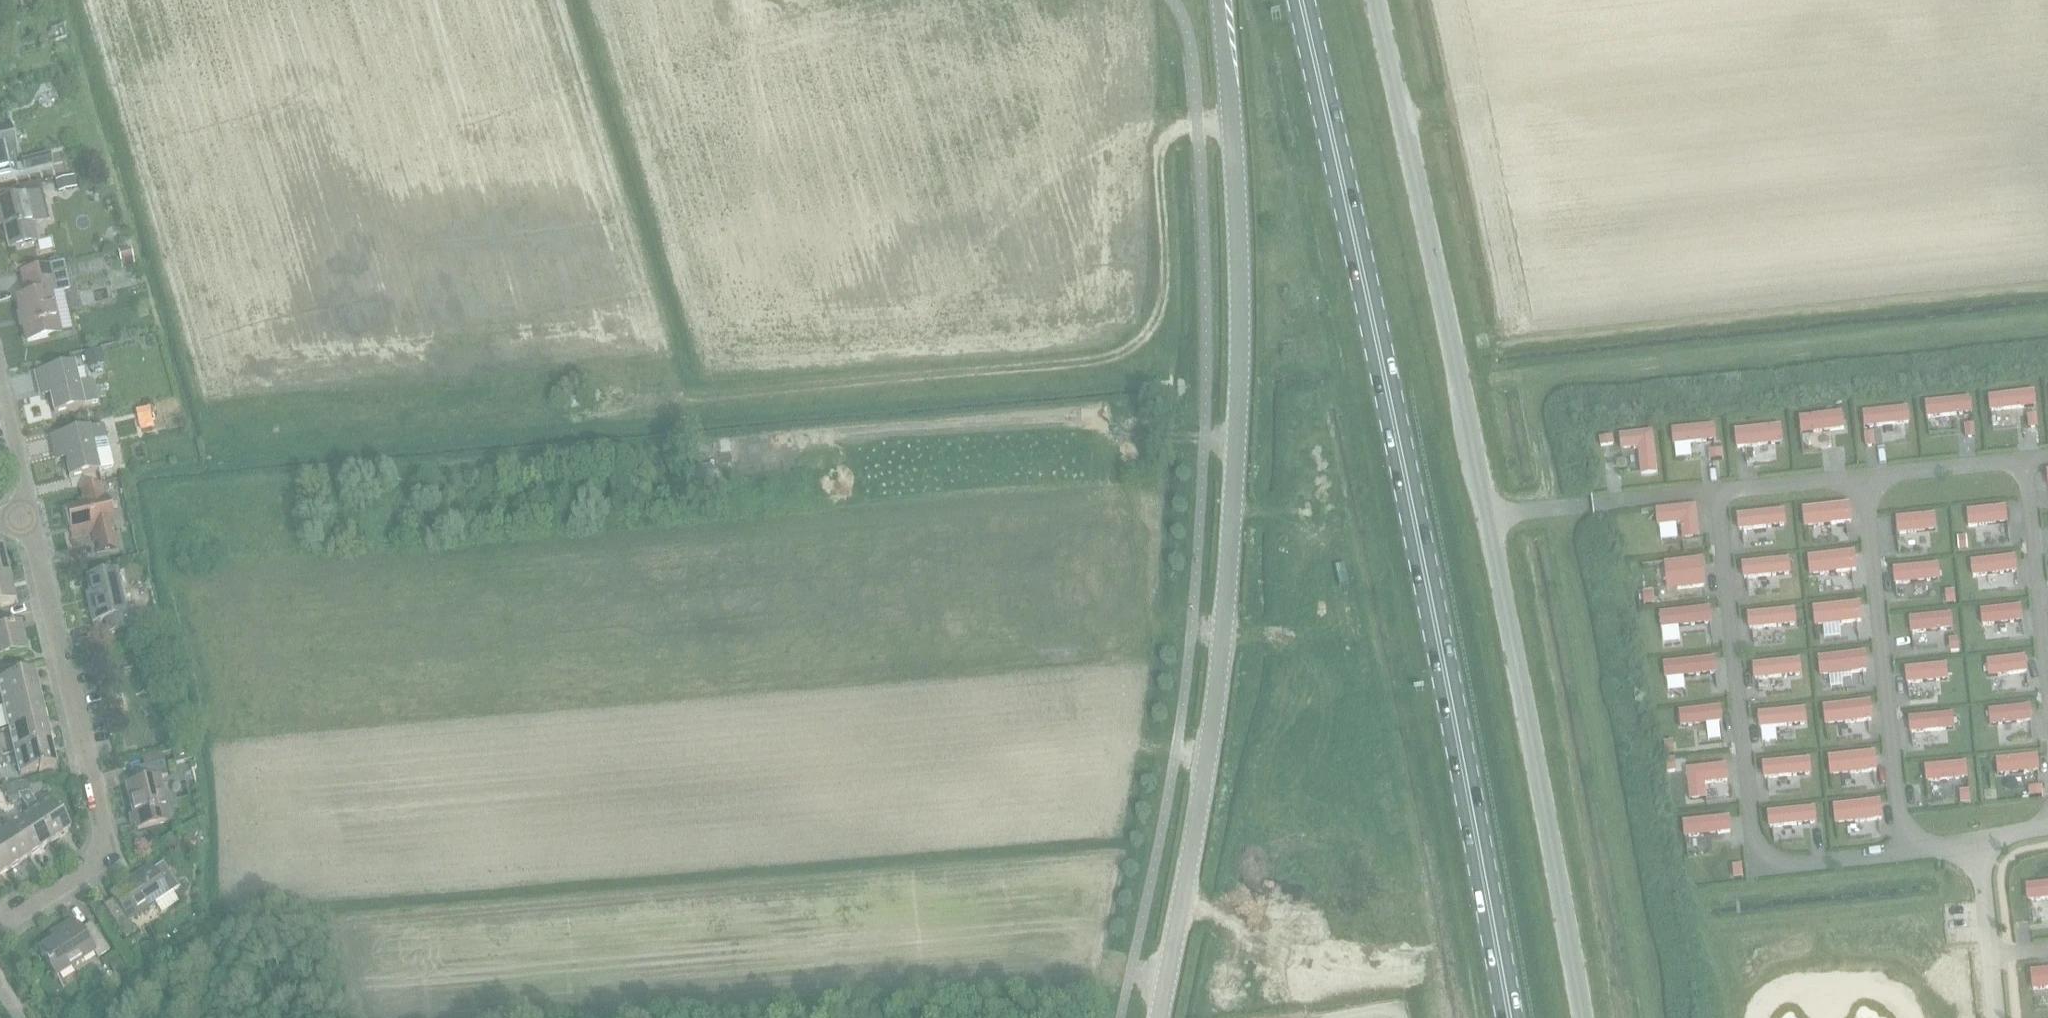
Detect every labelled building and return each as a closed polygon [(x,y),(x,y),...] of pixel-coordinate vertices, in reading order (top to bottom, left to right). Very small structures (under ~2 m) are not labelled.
[(18,159),(8,120),(0,122),(0,179),(17,175),(13,160),(18,159)] [(21,161),(24,173),(51,167),(48,154),(21,161)] [(59,191),(77,187),(74,175),(56,179),(59,191)] [(15,199),(0,202),(0,220),(2,220),(1,225),(7,252),(39,245),(35,226),(52,222),(43,183),(13,188),(15,199)] [(130,246),(120,245),(124,263),(137,260),(130,246)] [(26,298),(16,299),(27,342),(58,335),(47,292),(56,290),(56,292),(69,288),(61,260),(18,269),(26,298)] [(100,346),(84,350),(88,367),(104,363),(100,346)] [(54,413),(96,402),(97,402),(91,380),(78,384),(72,364),(34,374),(38,389),(47,387),(54,413)] [(2036,406),(2034,390),(1988,396),(1990,412),(2036,406)] [(1969,399),(1925,404),(1926,421),(1971,417),(1969,399)] [(1907,408),(1861,414),(1863,430),(1909,425),(1907,408)] [(149,409),(137,412),(140,430),(153,428),(149,409)] [(1842,412),(1799,418),(1800,435),(1844,429),(1842,412)] [(2035,416),(2027,417),(2029,432),(2037,431),(2035,416)] [(1736,449),(1783,444),(1781,425),(1734,431),(1736,449)] [(98,471),(98,470),(111,467),(102,426),(88,429),(88,428),(50,437),(53,453),(63,451),(69,477),(98,471)] [(1715,427),(1671,431),(1673,448),(1717,444),(1715,427)] [(1974,427),(1964,428),(1966,442),(1976,441),(1974,427)] [(1652,431),(1619,435),(1620,450),(1638,448),(1641,476),(1657,474),(1652,431)] [(1873,449),(1871,436),(1863,437),(1865,450),(1873,449)] [(1613,449),(1612,437),(1601,438),(1602,450),(1613,449)] [(1722,453),(1711,453),(1711,462),(1722,461),(1722,453)] [(99,483),(96,484),(80,488),(82,500),(64,504),(72,537),(90,532),(95,552),(118,547),(106,494),(102,495),(99,483)] [(1695,505),(1655,510),(1657,526),(1680,523),(1682,539),(1699,537),(1695,505)] [(1849,506),(1804,511),(1806,530),(1851,526),(1849,506)] [(1968,527),(2007,523),(2005,507),(1967,510),(1968,527)] [(1786,530),(1784,513),(1737,517),(1738,534),(1786,530)] [(1896,535),(1936,531),(1934,514),(1895,518),(1896,535)] [(1966,552),(1965,538),(1957,539),(1958,553),(1966,552)] [(1855,554),(1807,559),(1810,579),(1857,574),(1855,554)] [(1702,558),(1664,562),(1667,591),(1705,587),(1702,558)] [(2016,576),(2014,559),(1972,562),(1973,579),(2016,576)] [(1791,578),(1789,561),(1743,566),(1744,582),(1791,578)] [(1937,583),(1936,568),(1893,571),(1895,587),(1937,583)] [(108,632),(133,626),(130,612),(125,613),(115,570),(86,577),(92,604),(88,605),(92,622),(105,619),(108,632)] [(0,579),(0,607),(14,603),(8,577),(0,579)] [(1955,607),(1954,593),(1944,594),(1945,607),(1955,607)] [(1653,608),(1652,594),(1642,595),(1644,609),(1653,608)] [(1860,606),(1813,611),(1815,629),(1862,624),(1860,606)] [(2019,609),(1981,612),(1982,628),(2020,624),(2019,609)] [(1713,627),(1711,611),(1660,615),(1662,631),(1713,627)] [(1795,612),(1748,618),(1750,634),(1797,629),(1795,612)] [(1951,632),(1950,616),(1909,620),(1911,636),(1951,632)] [(0,619),(0,660),(26,654),(20,627),(4,630),(1,619),(0,619)] [(1958,655),(1957,642),(1948,643),(1949,656),(1958,655)] [(1865,655),(1818,660),(1820,680),(1867,675),(1865,655)] [(2025,659),(1986,663),(1987,680),(2027,676),(2025,659)] [(1717,677),(1715,661),(1663,666),(1665,682),(1717,677)] [(1800,663),(1753,667),(1755,684),(1801,679),(1800,663)] [(1948,683),(1946,667),(1905,672),(1907,688),(1948,683)] [(38,697),(32,673),(0,680),(0,694),(3,705),(38,697)] [(8,729),(44,720),(38,697),(3,705),(8,729)] [(1872,705),(1824,709),(1825,728),(1873,724),(1872,705)] [(2032,724),(2030,708),(1987,713),(1990,730),(2032,724)] [(1724,726),(1722,710),(1679,714),(1681,730),(1724,726)] [(1807,728),(1805,711),(1758,716),(1760,734),(1807,728)] [(1954,732),(1952,716),(1909,721),(1911,737),(1954,732)] [(14,751),(49,743),(44,720),(8,729),(14,751)] [(1839,741),(1839,731),(1828,732),(1829,742),(1839,741)] [(1809,743),(1807,732),(1800,733),(1801,744),(1809,743)] [(49,743),(14,751),(19,775),(55,767),(49,743)] [(1674,756),(1674,743),(1664,744),(1665,756),(1674,756)] [(1876,755),(1829,759),(1831,780),(1878,775),(1876,755)] [(2037,758),(1996,762),(1997,779),(2039,775),(2037,758)] [(1675,775),(1674,762),(1666,762),(1667,775),(1675,775)] [(1811,778),(1810,762),(1763,766),(1765,782),(1811,778)] [(1966,762),(1924,766),(1926,782),(1967,777),(1966,762)] [(157,779),(166,777),(162,763),(131,771),(135,784),(126,786),(137,831),(168,823),(157,779)] [(1728,781),(1726,764),(1686,769),(1689,801),(1706,799),(1704,783),(1728,781)] [(21,800),(29,814),(48,844),(69,830),(50,801),(38,808),(28,793),(29,793),(27,782),(16,784),(18,795),(21,800)] [(18,795),(16,784),(5,787),(8,803),(20,801),(21,800),(18,795)] [(2044,800),(2043,790),(2028,792),(2029,801),(2044,800)] [(1969,807),(1968,792),(1959,793),(1960,808),(1969,807)] [(1882,824),(1880,804),(1834,809),(1835,828),(1882,824)] [(1816,828),(1814,810),(1768,815),(1769,832),(1816,828)] [(9,827),(28,857),(48,844),(29,814),(9,827)] [(1731,837),(1730,821),(1683,824),(1684,841),(1731,837)] [(9,827),(0,833),(0,857),(8,870),(28,857),(9,827)] [(184,849),(178,838),(165,846),(171,856),(184,849)] [(1742,873),(1740,860),(1732,861),(1734,875),(1742,873)] [(114,900),(103,907),(124,939),(135,932),(127,921),(168,894),(179,887),(163,863),(151,871),(150,869),(111,895),(114,900)] [(2025,885),(2027,901),(2047,899),(2047,883),(2025,885)] [(96,959),(107,951),(90,924),(80,931),(72,920),(58,929),(62,935),(38,951),(54,976),(91,952),(96,959)] [(117,955),(107,962),(116,977),(126,970),(117,955)] [(2029,974),(2031,993),(2047,992),(2047,972),(2029,974)]
